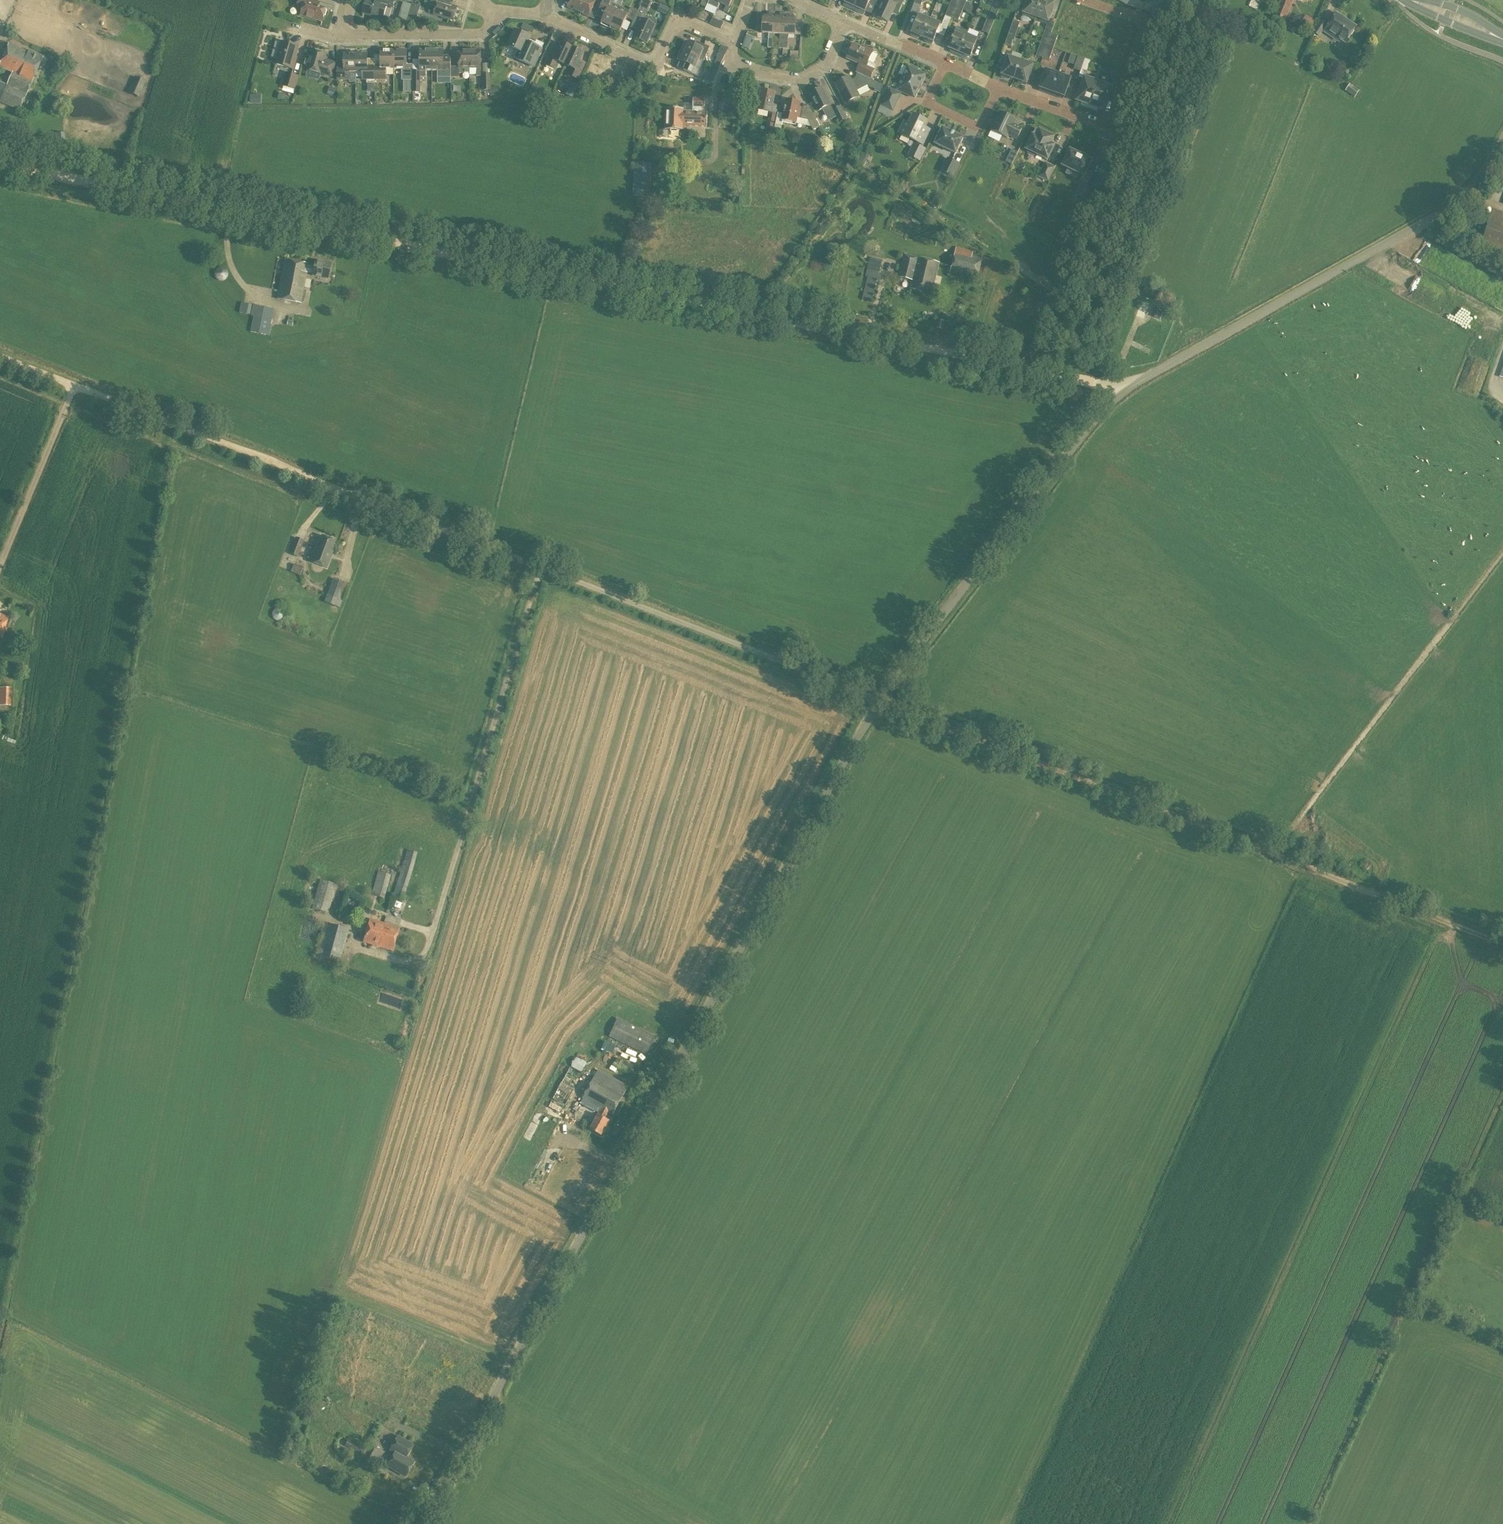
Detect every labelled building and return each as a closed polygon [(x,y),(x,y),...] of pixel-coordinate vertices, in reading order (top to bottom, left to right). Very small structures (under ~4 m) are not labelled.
[(326,10),(314,6),(315,1),(313,0),(299,0),(297,7),(303,9),(301,15),(322,21),(326,10)] [(395,1),(391,0),(382,0),(381,4),(367,0),(363,13),(383,19),(387,6),(393,8),(395,1)] [(453,0),(432,0),(431,5),(436,7),(434,14),(453,20),(457,8),(452,6),(454,0),(453,0)] [(584,0),(571,0),(568,8),(578,12),(584,0)] [(578,12),(589,17),(592,9),(598,11),(599,9),(603,0),(584,0),(578,12)] [(596,16),(604,19),(602,23),(611,27),(618,12),(620,7),(612,3),(613,0),(604,0),(596,16)] [(632,23),(639,26),(634,37),(647,43),(655,25),(643,20),(652,2),(647,0),(643,0),(632,23)] [(721,0),(703,0),(700,5),(706,8),(707,4),(717,9),(720,3),(721,0)] [(720,3),(726,6),(724,11),(728,13),(732,5),(730,5),(732,0),(721,0),(720,3)] [(858,0),(846,0),(843,6),(854,11),(858,0)] [(854,11),(864,15),(869,3),(875,5),(878,0),(858,0),(854,11)] [(899,0),(891,0),(890,1),(887,0),(885,0),(877,17),(888,22),(893,10),(899,12),(903,2),(899,0)] [(963,10),(967,0),(960,0),(957,7),(963,10)] [(1042,0),(1028,0),(1023,16),(1035,20),(1036,17),(1042,0)] [(1036,17),(1040,19),(1039,21),(1047,24),(1054,4),(1043,0),(1042,0),(1036,17)] [(1165,0),(1155,0),(1152,6),(1159,10),(1165,0)] [(1177,0),(1176,0),(1170,8),(1179,15),(1186,6),(1177,0)] [(1294,0),(1282,0),(1274,21),(1283,25),(1294,0)] [(412,5),(403,2),(401,12),(409,14),(412,5)] [(661,4),(658,11),(667,15),(670,9),(661,4)] [(952,19),(957,7),(950,4),(945,16),(952,19)] [(618,12),(611,27),(620,31),(627,18),(633,21),(637,10),(631,7),(629,11),(620,7),(618,12)] [(958,22),(963,10),(957,7),(952,19),(958,22)] [(987,20),(994,22),(999,10),(992,8),(987,20)] [(1071,30),(1077,12),(1068,9),(1062,26),(1071,30)] [(1077,12),(1071,30),(1081,33),(1087,16),(1077,12)] [(774,17),(775,17),(775,13),(771,13),(771,15),(769,16),(763,16),(762,33),(769,33),(768,48),(772,48),(773,34),(774,17)] [(783,49),(785,14),(782,14),(782,17),(775,17),(774,17),(773,34),(780,34),(779,49),(783,49)] [(785,14),(783,49),(788,49),(788,35),(795,35),(796,18),(790,18),(789,16),(789,14),(785,14)] [(1345,43),(1356,27),(1337,14),(1324,32),(1336,40),(1337,37),(1345,43)] [(922,37),(930,20),(919,16),(911,35),(918,39),(919,36),(922,37)] [(1091,37),(1097,19),(1087,16),(1081,33),(1091,37)] [(1311,29),(1314,19),(1305,16),(1301,25),(1311,29)] [(721,29),(724,23),(713,18),(710,24),(721,29)] [(1097,19),(1091,37),(1101,40),(1107,22),(1097,19)] [(1320,36),(1328,24),(1321,19),(1313,31),(1320,36)] [(930,20),(922,37),(926,39),(925,41),(932,44),(940,25),(930,20)] [(989,34),(994,22),(987,20),(983,32),(989,34)] [(1009,33),(1016,35),(1020,23),(1014,20),(1009,33)] [(535,68),(543,49),(528,43),(530,38),(515,31),(508,46),(518,51),(515,58),(519,60),(519,61),(535,68)] [(958,55),(967,35),(956,31),(949,48),(952,49),(950,52),(958,55)] [(1047,46),(1051,33),(1045,31),(1041,44),(1047,46)] [(1012,47),(1016,35),(1009,33),(1005,45),(1012,47)] [(1047,46),(1054,48),(1058,36),(1051,33),(1047,46)] [(967,35),(958,55),(966,59),(967,56),(970,57),(977,40),(967,35)] [(681,50),(704,61),(710,48),(697,42),(695,45),(686,41),(681,50)] [(272,57),(277,58),(275,64),(293,69),(295,61),(294,61),(298,47),(281,42),(281,43),(276,42),(272,57)] [(10,44),(0,65),(0,102),(19,110),(43,56),(30,50),(29,52),(10,44)] [(559,51),(552,48),(545,65),(556,70),(560,63),(565,65),(573,49),(562,44),(559,51)] [(859,73),(871,79),(877,65),(869,62),(873,51),(865,48),(865,49),(854,44),(847,58),(863,65),(859,73)] [(1043,58),(1047,46),(1041,44),(1036,56),(1043,58)] [(1049,60),(1054,48),(1047,46),(1043,58),(1049,60)] [(567,75),(579,80),(586,63),(580,61),(583,54),(573,49),(565,65),(570,68),(567,75)] [(426,71),(432,71),(432,50),(420,51),(420,71),(413,71),(413,92),(420,92),(420,77),(426,77),(426,71)] [(444,55),(444,50),(432,50),(432,71),(437,71),(437,78),(451,78),(451,67),(451,55),(444,55)] [(463,68),(470,68),(470,50),(459,50),(459,67),(451,67),(451,78),(459,78),(459,73),(463,73),(463,68)] [(470,50),(470,68),(476,68),(476,76),(481,76),(480,68),(481,68),(481,50),(470,50)] [(704,61),(681,50),(677,60),(692,67),(689,74),(703,80),(706,73),(698,69),(702,60),(704,61)] [(331,77),(335,63),(325,61),(326,55),(313,51),(307,70),(331,77)] [(386,69),(394,69),(394,51),(381,51),(381,66),(375,66),(375,80),(386,80),(386,69)] [(394,51),(394,69),(402,69),(402,80),(412,80),(412,65),(407,64),(407,51),(394,51)] [(719,68),(725,55),(720,52),(714,65),(719,68)] [(350,73),(356,73),(356,54),(344,54),(344,68),(337,68),(337,81),(350,80),(350,73)] [(375,80),(375,66),(368,66),(367,54),(356,54),(356,73),(362,73),(362,80),(367,80),(367,83),(372,83),(372,85),(374,85),(374,83),(375,83),(375,80)] [(1085,59),(1078,56),(1074,69),(1081,71),(1085,59)] [(1014,79),(1020,61),(1008,57),(1001,77),(1009,80),(1010,77),(1014,79)] [(1087,70),(1091,61),(1085,59),(1082,68),(1087,70)] [(1020,61),(1014,79),(1019,80),(1018,83),(1026,86),(1033,66),(1020,61)] [(1111,74),(1113,69),(1104,65),(1102,71),(1111,74)] [(918,69),(911,66),(910,68),(908,67),(897,90),(914,98),(925,75),(917,71),(918,69)] [(1051,95),(1059,73),(1045,69),(1038,90),(1051,95)] [(295,90),(299,76),(286,72),(282,86),(295,90)] [(1072,78),(1059,73),(1051,95),(1064,99),(1072,78)] [(883,85),(858,74),(856,80),(851,82),(849,77),(836,83),(846,103),(859,97),(857,91),(868,86),(875,89),(874,90),(880,92),(883,85)] [(138,97),(145,81),(134,76),(127,92),(138,97)] [(1089,108),(1098,82),(1085,78),(1077,101),(1082,102),(1082,105),(1089,108)] [(1098,82),(1089,108),(1097,110),(1098,108),(1103,110),(1111,87),(1098,82)] [(1350,84),(1345,91),(1355,97),(1360,90),(1350,84)] [(833,110),(822,88),(810,94),(818,111),(822,109),(825,115),(833,111),(839,123),(847,119),(840,106),(833,110)] [(775,122),(778,106),(773,105),(775,93),(761,90),(757,110),(771,113),(769,121),(775,122)] [(892,110),(900,94),(890,90),(882,106),(892,110)] [(250,95),(250,103),(261,103),(261,95),(250,95)] [(707,113),(702,112),(702,108),(705,108),(705,99),(693,98),(693,112),(683,111),(684,109),(666,108),(665,129),(683,130),(683,125),(707,126),(707,113)] [(803,110),(799,109),(800,102),(787,99),(784,114),(778,113),(774,133),(780,134),(782,123),(795,126),(797,118),(808,120),(813,130),(820,127),(809,107),(803,110)] [(1017,138),(1022,127),(1014,124),(1016,120),(999,112),(991,130),(1007,138),(1009,135),(1017,138)] [(905,122),(899,134),(900,135),(916,142),(923,146),(931,130),(923,127),(926,121),(913,115),(909,124),(905,122)] [(956,154),(964,138),(942,128),(934,144),(956,154)] [(1053,137),(1040,130),(1036,137),(1033,135),(1026,149),(1028,150),(1027,152),(1035,156),(1036,154),(1043,157),(1042,158),(1047,161),(1054,145),(1050,144),(1053,137)] [(64,133),(51,134),(52,145),(65,144),(64,133)] [(920,160),(925,149),(914,144),(909,155),(920,160)] [(1088,183),(1092,174),(1087,171),(1093,160),(1069,148),(1061,166),(1067,169),(1066,173),(1076,178),(1078,174),(1082,176),(1080,180),(1088,183)] [(1011,151),(1006,162),(1012,165),(1018,152),(1012,149),(1011,151)] [(953,176),(959,164),(948,159),(942,171),(953,176)] [(1055,167),(1045,162),(1038,177),(1048,181),(1055,167)] [(649,196),(651,164),(635,163),(633,195),(649,196)] [(1089,200),(1093,188),(1085,185),(1081,198),(1089,200)] [(1492,209),(1479,250),(1502,258),(1502,213),(1492,209)] [(977,280),(982,259),(955,252),(949,273),(977,280)] [(931,294),(939,263),(919,258),(904,254),(898,277),(913,281),(911,289),(931,294)] [(870,258),(868,267),(880,270),(882,261),(870,258)] [(313,265),(284,260),(277,298),(301,303),(307,273),(312,274),(311,275),(328,279),(331,264),(314,260),(313,265)] [(1438,305),(1444,294),(1391,263),(1384,275),(1388,277),(1391,272),(1396,275),(1394,279),(1400,282),(1401,280),(1410,285),(1408,288),(1438,305)] [(862,299),(872,301),(877,279),(868,277),(862,299)] [(1143,316),(1148,304),(1142,301),(1137,314),(1143,316)] [(249,315),(251,305),(241,303),(239,313),(249,315)] [(269,335),(274,309),(252,305),(250,316),(253,316),(250,332),(269,335)] [(1164,310),(1158,307),(1154,317),(1160,319),(1164,310)] [(938,320),(936,328),(942,329),(945,321),(938,320)] [(317,546),(331,551),(335,541),(321,535),(317,546)] [(298,556),(304,540),(295,537),(289,553),(298,556)] [(333,552),(331,551),(317,546),(316,545),(309,561),(327,568),(333,552)] [(294,565),(291,571),(300,575),(302,569),(294,565)] [(339,608),(348,584),(334,578),(327,595),(324,602),(339,608)] [(272,614),(272,615),(272,616),(272,617),(272,618),(273,618),(273,619),(274,619),(274,620),(275,620),(276,621),(277,621),(278,621),(279,621),(280,621),(281,621),(281,620),(282,620),(283,620),(283,619),(284,618),(284,617),(285,617),(285,616),(285,615),(285,614),(285,613),(285,612),(284,612),(284,611),(283,610),(283,609),(282,609),(281,609),(281,608),(280,608),(279,608),(278,608),(277,608),(276,608),(275,609),(274,609),(274,610),(273,610),(273,611),(272,612),(272,613),(272,614)] [(0,614),(0,637),(2,637),(8,616),(1,614),(0,615),(0,614)] [(11,688),(0,688),(0,706),(11,706),(11,688)] [(403,899),(417,853),(406,850),(393,896),(403,899)] [(384,898),(390,875),(377,872),(371,895),(384,898)] [(314,899),(312,909),(326,913),(329,903),(314,899)] [(365,927),(363,934),(366,934),(364,941),(378,945),(392,950),(399,928),(384,923),(370,919),(367,927),(365,927)] [(339,962),(348,929),(323,922),(314,955),(339,962)] [(646,1054),(655,1036),(618,1018),(609,1036),(646,1054)] [(615,1063),(637,1073),(640,1067),(617,1057),(615,1063)] [(575,1058),(571,1065),(572,1065),(582,1071),(586,1064),(575,1058)] [(613,1114),(628,1086),(598,1070),(583,1098),(603,1108),(591,1129),(602,1135),(610,1120),(605,1117),(609,1111),(613,1114)] [(574,1089),(562,1083),(553,1098),(566,1105),(574,1089)] [(406,1476),(414,1461),(406,1457),(413,1444),(397,1435),(389,1451),(394,1453),(387,1465),(406,1476)] [(361,1454),(364,1449),(348,1440),(344,1445),(361,1454)] [(375,1469),(385,1452),(375,1447),(366,1464),(375,1469)]
